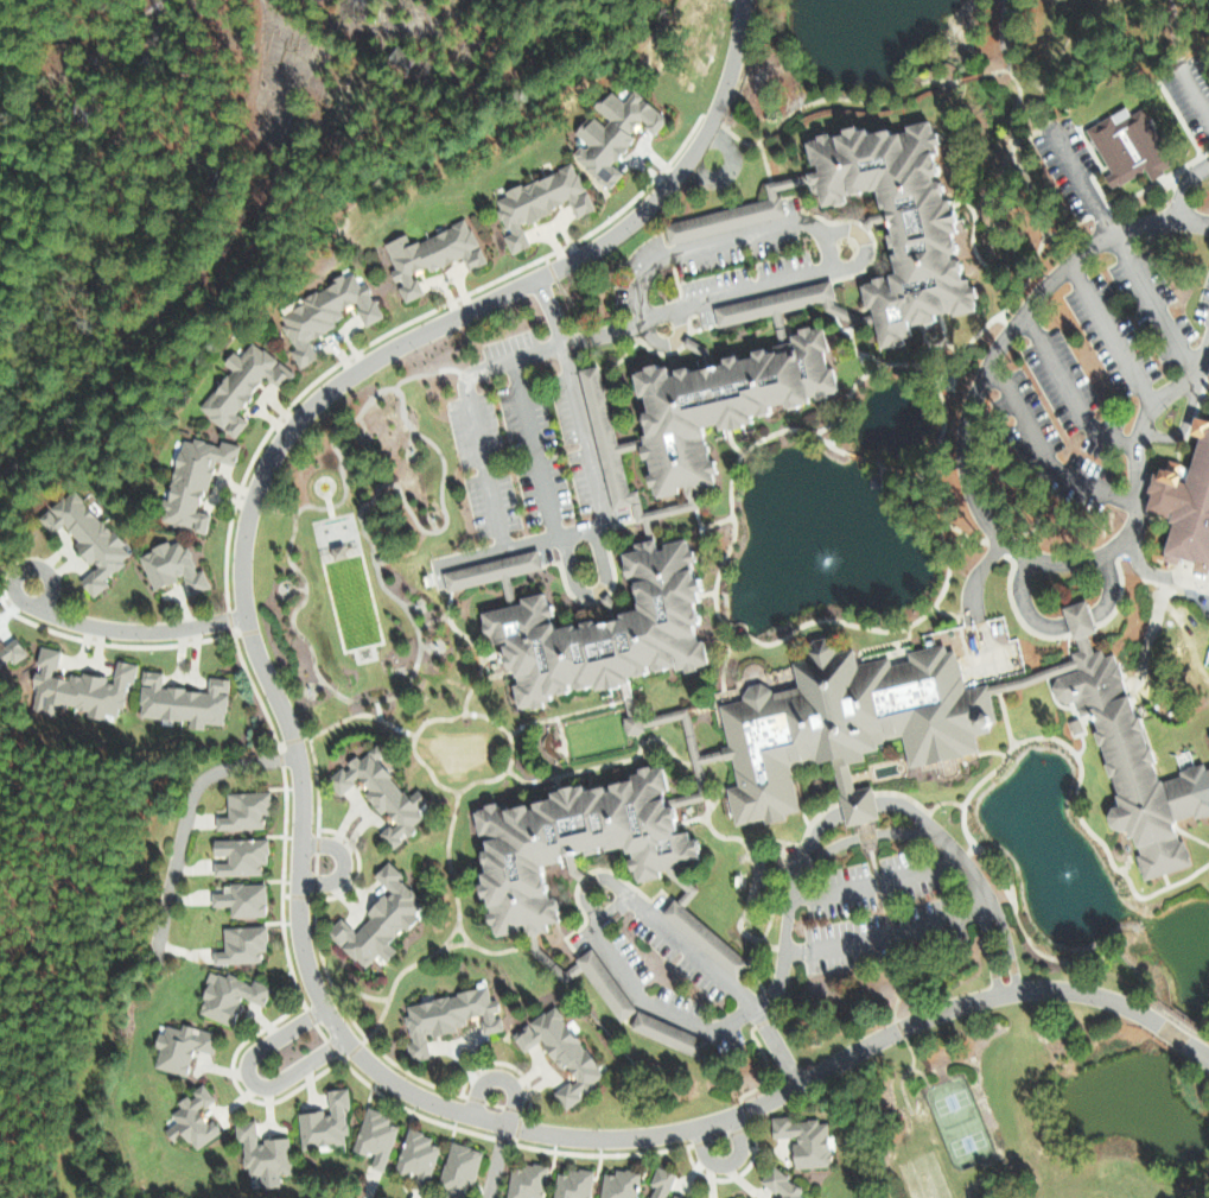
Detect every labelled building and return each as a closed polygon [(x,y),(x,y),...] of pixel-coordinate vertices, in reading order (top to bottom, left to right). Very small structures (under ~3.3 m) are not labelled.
[(417,57),(387,48),(381,70),(411,79),(417,57)] [(664,114),(655,109),(632,89),(621,101),(607,88),(592,105),(607,119),(602,125),(589,113),(571,133),(578,137),(575,144),(570,155),(600,182),(607,186),(620,172),(610,164),(614,156),(632,137),(627,133),(629,129),(638,119),(654,134),(664,114)] [(1083,127),(1108,171),(1102,175),(1109,187),(1143,169),(1147,177),(1169,164),(1138,107),(1126,113),(1122,106),(1083,127)] [(799,143),(811,167),(803,171),(806,191),(814,194),(815,199),(866,191),(876,211),(886,268),(860,281),(870,346),(897,342),(899,336),(911,333),(909,323),(926,320),(927,315),(971,307),(968,289),(962,276),(953,280),(950,258),(939,255),(949,249),(941,198),(936,197),(922,170),(932,136),(922,116),(888,133),(845,120),(799,143)] [(590,210),(572,162),(501,189),(503,195),(492,199),(505,233),(501,235),(508,252),(527,245),(518,223),(547,212),(545,207),(565,200),(571,217),(590,210)] [(665,241),(783,216),(777,189),(803,184),(800,173),(762,181),(766,198),(660,221),(665,241)] [(483,263),(465,219),(408,242),(404,232),(381,241),(392,268),(387,269),(393,284),(394,283),(402,301),(420,294),(411,270),(424,265),(425,269),(459,256),(465,270),(483,263)] [(275,309),(293,348),(289,350),(297,367),(315,359),(306,339),(334,326),(331,320),(342,315),(339,307),(351,301),(362,325),(380,317),(364,282),(356,285),(351,274),(275,309)] [(710,305),(714,324),(832,300),(828,281),(710,305)] [(831,390),(815,323),(783,331),(786,341),(679,368),(678,363),(661,368),(659,360),(624,369),(630,395),(642,443),(633,445),(636,458),(639,457),(648,496),(679,488),(681,495),(712,487),(697,429),(743,418),(741,412),(831,390)] [(197,407),(233,437),(245,421),(233,411),(262,375),(277,387),(289,371),(251,340),(237,357),(230,351),(221,362),(229,368),(197,407)] [(576,369),(607,509),(628,504),(632,522),(665,514),(663,505),(640,511),(635,489),(626,491),(617,451),(625,450),(623,441),(613,443),(595,364),(576,369)] [(1190,414),(1184,431),(1194,435),(1184,465),(1165,458),(1162,466),(1150,466),(1141,491),(1145,493),(1139,508),(1157,514),(1161,517),(1162,560),(1189,559),(1189,567),(1202,572),(1208,552),(1208,421),(1190,414)] [(156,519),(203,533),(209,514),(196,510),(211,459),(231,464),(237,444),(218,439),(216,445),(180,435),(156,519)] [(37,515),(50,533),(62,525),(92,568),(77,578),(89,596),(106,585),(100,577),(126,559),(78,488),(37,515)] [(187,594),(207,588),(201,568),(192,571),(181,537),(137,552),(149,587),(182,576),(187,594)] [(702,662),(676,539),(650,544),(648,537),(628,541),(630,549),(617,551),(629,610),(547,628),(539,591),(513,596),(508,575),(539,569),(535,550),(439,570),(443,590),(499,578),(504,605),(485,609),(506,707),(561,695),(559,688),(586,682),(587,686),(642,674),(702,662)] [(326,546),(329,559),(343,556),(340,543),(326,546)] [(1116,664),(1093,648),(1078,599),(1058,604),(1072,650),(1067,653),(1072,667),(1056,672),(1047,685),(1049,691),(1087,718),(1112,803),(1100,807),(1106,829),(1119,826),(1130,843),(1141,879),(1193,863),(1168,826),(1171,822),(1208,810),(1208,763),(1150,780),(1116,664)] [(9,659),(11,663),(25,655),(14,637),(0,645),(0,664),(9,659)] [(715,706),(734,825),(780,817),(782,812),(794,810),(787,764),(829,758),(840,825),(874,819),(869,785),(849,788),(845,762),(898,732),(903,764),(973,753),(970,734),(985,732),(991,715),(987,692),(1002,689),(1001,681),(966,686),(939,637),(888,666),(886,657),(854,662),(849,653),(807,638),(800,659),(788,661),(794,695),(758,683),(715,706)] [(29,710),(53,714),(55,704),(85,708),(84,716),(101,719),(103,713),(113,715),(122,695),(124,681),(131,682),(134,663),(113,660),(110,682),(93,675),(68,671),(65,679),(50,677),(51,672),(56,661),(58,649),(37,646),(34,666),(35,666),(29,680),(33,682),(29,710)] [(136,716),(187,719),(186,728),(202,729),(202,722),(222,724),(226,678),(205,676),(204,690),(158,686),(159,671),(139,670),(136,716)] [(356,778),(366,790),(362,793),(376,813),(382,808),(392,822),(377,833),(389,849),(401,840),(399,837),(419,822),(411,811),(425,801),(416,788),(404,797),(368,750),(357,758),(354,754),(341,763),(342,764),(324,778),(336,794),(356,778)] [(466,812),(471,834),(475,834),(473,882),(488,942),(514,924),(547,974),(548,954),(540,959),(534,933),(553,919),(547,894),(533,894),(534,865),(560,859),(576,883),(578,855),(616,845),(617,851),(624,851),(624,861),(628,878),(693,862),(685,831),(673,831),(674,805),(663,794),(656,765),(601,779),(600,793),(592,781),(466,812)] [(266,791),(224,792),(224,816),(212,816),(213,829),(260,828),(260,815),(267,815),(266,791)] [(210,875),(258,874),(257,864),(266,863),(265,838),(209,839),(209,854),(225,854),(225,861),(210,861),(210,875)] [(323,933),(363,967),(376,952),(385,960),(395,949),(386,942),(399,927),(401,929),(424,903),(395,879),(400,873),(384,860),(370,876),(386,889),(351,930),(337,917),(323,933)] [(535,864),(535,893),(544,893),(544,864),(535,864)] [(658,914),(734,976),(746,961),(681,908),(696,890),(686,881),(658,914)] [(208,906),(228,906),(228,916),(264,916),(263,882),(227,883),(227,891),(208,892),(208,906)] [(220,927),(221,950),(209,951),(209,964),(257,962),(256,950),(264,950),(263,925),(220,927)] [(632,1011),(591,948),(562,967),(569,977),(581,968),(616,1021),(632,1011)] [(260,1004),(267,985),(250,979),(249,983),(224,973),(222,977),(209,971),(193,1012),(229,1025),(239,997),(260,1004)] [(401,1004),(408,1042),(404,1043),(407,1061),(427,1057),(422,1035),(464,1027),(462,1017),(477,1014),(481,1034),(501,1030),(498,1017),(494,1017),(487,987),(401,1004)] [(509,1032),(520,1051),(539,1040),(556,1069),(563,1065),(571,1079),(551,1091),(562,1109),(579,1098),(576,1092),(598,1078),(554,1005),(509,1032)] [(627,1027),(691,1056),(699,1040),(635,1011),(627,1027)] [(183,1075),(190,1048),(210,1053),(214,1032),(179,1024),(178,1028),(159,1024),(153,1048),(156,1049),(152,1067),(183,1075)] [(218,1132),(209,1119),(203,1123),(196,1111),(212,1100),(201,1082),(187,1092),(187,1093),(174,1101),(177,1107),(168,1113),(173,1121),(161,1129),(170,1142),(182,1134),(192,1149),(218,1132)] [(296,1113),(299,1147),(342,1143),(341,1134),(345,1134),(342,1107),(347,1107),(346,1087),(325,1090),(326,1110),(296,1113)] [(352,1150),(371,1155),(368,1167),(383,1171),(395,1125),(386,1123),(388,1114),(362,1107),(352,1150)] [(825,1167),(826,1121),(787,1121),(787,1116),(769,1116),(769,1136),(791,1136),(791,1167),(825,1167)] [(287,1137),(254,1140),(253,1121),(232,1123),(234,1141),(240,1140),(243,1176),(257,1175),(258,1188),(278,1186),(276,1174),(289,1173),(287,1137)] [(393,1172),(410,1176),(409,1182),(426,1186),(435,1146),(427,1144),(430,1134),(403,1129),(393,1172)] [(447,1142),(436,1188),(444,1190),(443,1195),(454,1197),(466,1197),(478,1149),(447,1142)] [(504,1197),(528,1197),(536,1197),(540,1197),(543,1165),(520,1163),(519,1168),(507,1167),(504,1197)] [(654,1166),(647,1184),(652,1185),(647,1197),(677,1197),(665,1194),(673,1173),(654,1166)] [(590,1171),(566,1167),(565,1174),(554,1172),(550,1197),(587,1197),(590,1171)] [(809,1195),(767,1167),(758,1182),(775,1193),(772,1197),(807,1197),(809,1195)] [(636,1172),(612,1169),(611,1174),(601,1172),(598,1197),(633,1197),(636,1172)]
